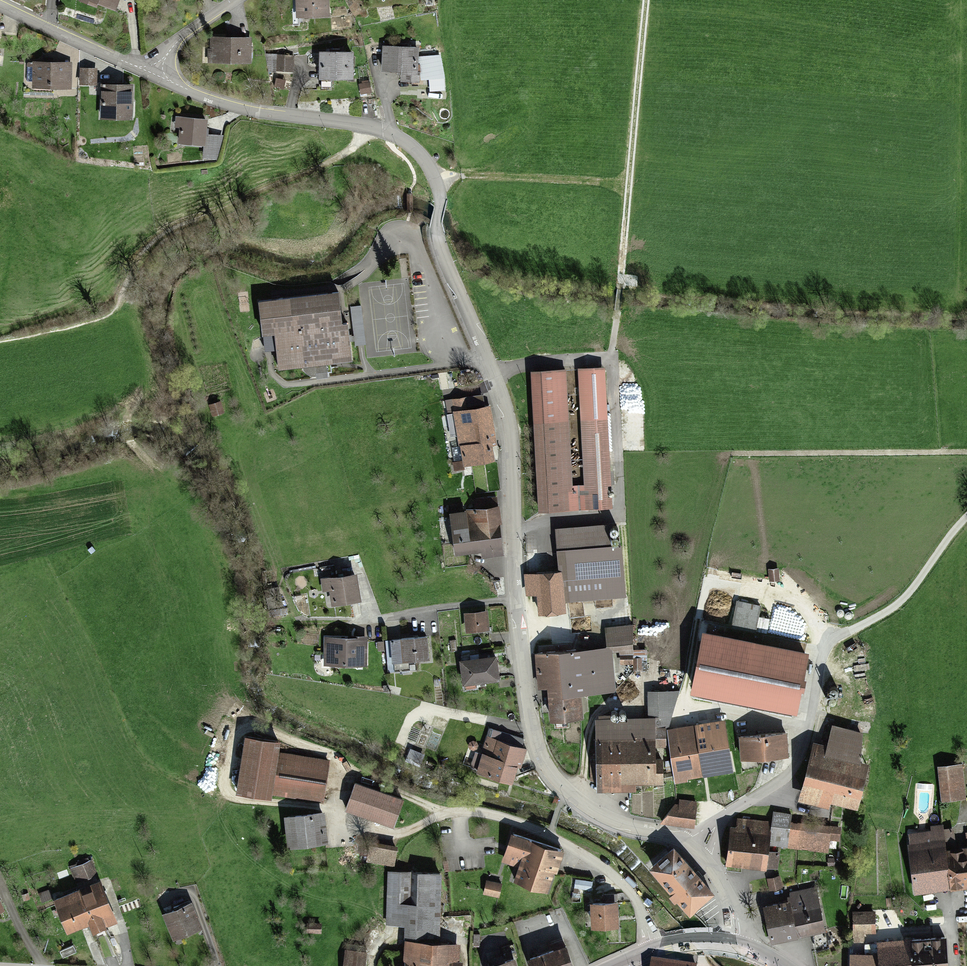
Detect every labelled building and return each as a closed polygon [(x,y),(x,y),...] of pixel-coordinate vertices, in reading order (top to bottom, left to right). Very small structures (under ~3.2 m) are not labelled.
[(297,15),(328,13),(327,0),(296,0),(297,15)] [(250,37),(209,38),(209,60),(250,59),(250,37)] [(417,50),(385,49),(384,70),(403,71),(402,81),(419,82),(420,66),(416,66),(417,50)] [(352,55),(321,55),(321,79),(351,79),(352,55)] [(293,57),(268,56),(271,70),(292,71),(293,57)] [(71,63),(32,62),(32,84),(70,85),(71,63)] [(97,69),(78,69),(78,83),(96,83),(97,69)] [(130,86),(102,85),(101,118),(129,119),(130,86)] [(179,143),(202,144),(200,154),(215,156),(223,137),(205,135),(207,120),(180,118),(179,143)] [(338,291),(258,301),(262,332),(275,330),(280,368),(350,360),(345,322),(342,322),(338,291)] [(568,369),(533,371),(541,511),(612,507),(605,368),(580,369),(586,484),(574,485),(568,369)] [(466,397),(456,399),(466,462),(494,458),(491,442),(497,441),(491,405),(468,409),(466,397)] [(218,400),(209,404),(213,415),(223,411),(218,400)] [(475,510),(452,512),(456,552),(484,549),(484,555),(503,553),(499,505),(475,507),(475,510)] [(622,595),(618,523),(557,526),(559,569),(561,598),(565,598),(622,595)] [(776,568),(768,568),(768,580),(776,579),(776,568)] [(561,598),(559,569),(527,571),(528,593),(539,592),(540,611),(566,610),(565,598),(561,598)] [(357,574),(320,579),(321,589),(331,588),(333,600),(361,596),(357,574)] [(737,603),(733,626),(757,631),(762,608),(737,603)] [(488,611),(466,612),(467,633),(489,632),(488,611)] [(632,626),(608,627),(609,649),(633,648),(632,626)] [(705,644),(694,697),(792,717),(808,640),(781,635),(776,658),(705,644)] [(366,637),(324,637),(323,665),(366,666),(366,637)] [(426,637),(391,641),(394,661),(428,657),(426,637)] [(612,649),(536,653),(538,686),(548,686),(550,717),(582,715),(580,690),(614,688),(612,649)] [(498,656),(462,659),(464,683),(500,679),(498,656)] [(651,690),(649,717),(656,717),(656,744),(667,745),(669,729),(680,691),(651,690)] [(707,723),(669,729),(676,776),(731,769),(723,710),(705,713),(707,723)] [(595,717),(595,789),(637,789),(637,780),(663,780),(663,759),(656,759),(656,744),(656,717),(649,717),(595,717)] [(830,746),(817,742),(802,798),(829,805),(831,798),(859,805),(870,763),(857,760),(864,733),(836,725),(830,746)] [(788,733),(738,734),(738,757),(789,755),(788,733)] [(279,741),(245,736),(237,790),(323,802),(329,760),(277,753),(279,741)] [(488,737),(479,770),(511,779),(516,765),(520,766),(525,748),(488,737)] [(961,763),(938,766),(942,800),(965,797),(961,763)] [(403,799),(356,783),(347,808),(395,824),(403,799)] [(681,805),(667,803),(666,822),(694,824),(696,803),(681,802),(681,805)] [(325,810),(285,815),(289,844),(328,839),(325,810)] [(774,810),(773,820),(770,844),(790,846),(793,819),(794,812),(774,810)] [(773,820),(736,815),(730,862),(767,866),(770,844),(773,820)] [(841,824),(793,819),(790,846),(829,850),(830,838),(839,839),(841,824)] [(915,891),(966,885),(966,846),(955,847),(954,831),(909,835),(915,891)] [(563,850),(512,833),(503,860),(518,865),(514,877),(550,889),(563,850)] [(396,848),(365,844),(363,861),(395,864),(396,848)] [(674,844),(651,865),(692,910),(715,889),(674,844)] [(90,862),(70,870),(75,883),(95,876),(90,862)] [(439,935),(440,872),(390,871),(389,922),(405,922),(405,934),(439,935)] [(777,876),(768,879),(772,888),(780,885),(777,876)] [(100,880),(55,898),(69,934),(90,925),(92,929),(116,920),(100,880)] [(501,884),(486,882),(484,894),(498,896),(501,884)] [(793,903),(767,908),(773,938),(825,928),(817,888),(791,893),(793,903)] [(616,900),(591,901),(592,925),(616,924),(616,900)] [(192,903),(166,913),(175,938),(202,929),(192,903)] [(876,911),(853,911),(853,933),(876,933),(876,911)] [(320,925),(307,924),(306,932),(320,933),(320,925)] [(883,941),(885,965),(950,965),(948,937),(883,941)] [(406,965),(462,965),(462,962),(457,961),(458,942),(408,939),(406,965)] [(531,957),(534,965),(574,965),(567,945),(531,957)] [(346,950),(344,965),(365,965),(366,953),(346,950)] [(482,965),(519,965),(516,956),(482,965)] [(649,957),(647,965),(697,965),(697,964),(649,957)]
